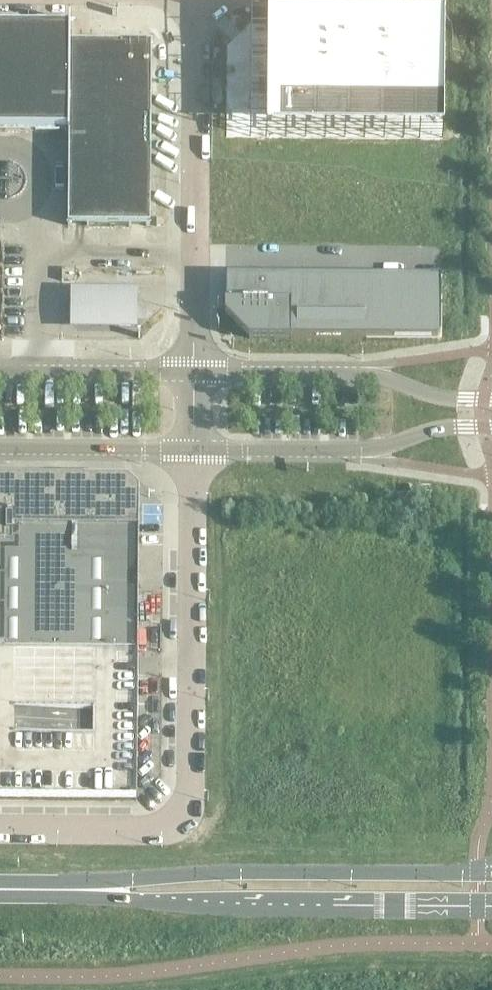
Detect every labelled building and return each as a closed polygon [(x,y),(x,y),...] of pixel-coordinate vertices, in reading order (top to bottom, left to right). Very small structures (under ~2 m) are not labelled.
[(251,21),(226,44),(226,136),(443,138),(444,22),(251,21)] [(68,131),(70,44),(70,26),(68,26),(68,27),(29,27),(28,130),(49,130),(67,131),(68,131)] [(29,27),(0,27),(0,128),(5,128),(5,130),(28,130),(29,27)] [(150,226),(151,44),(70,44),(68,131),(67,131),(67,134),(68,134),(68,225),(150,226)] [(75,281),(75,269),(61,269),(61,281),(75,281)] [(441,342),(442,307),(440,307),(441,279),(226,277),(226,280),(227,280),(227,296),(226,296),(226,304),(224,304),(224,316),(249,341),(290,341),(290,339),(366,340),(366,341),(441,342)] [(143,334),(143,293),(75,293),(75,334),(143,334)] [(138,548),(138,491),(138,490),(128,480),(0,479),(0,651),(137,652),(138,548)] [(0,675),(0,799),(136,800),(138,676),(0,675)]
